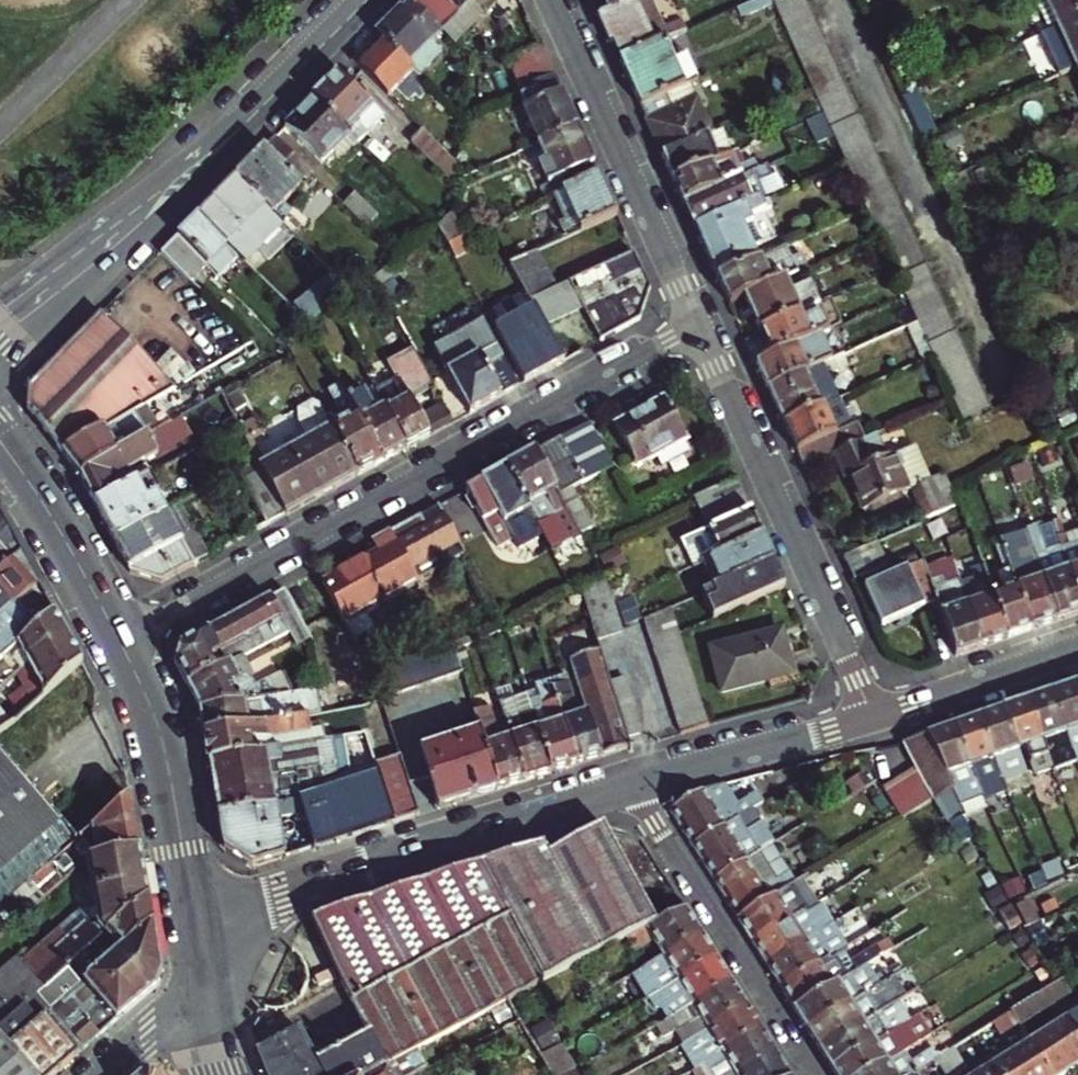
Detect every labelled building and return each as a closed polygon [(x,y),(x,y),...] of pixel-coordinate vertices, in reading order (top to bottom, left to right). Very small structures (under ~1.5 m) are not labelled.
[(378,32),(385,39),(414,66),(422,73),(447,48),(435,36),(442,29),(412,0),(409,0),(378,32)] [(442,29),(470,0),(412,0),(442,29)] [(483,13),(470,0),(442,29),(455,42),(483,13)] [(600,10),(612,36),(616,35),(624,54),(662,37),(668,34),(662,21),(653,0),(622,0),(610,5),(600,10)] [(751,10),(774,0),(746,0),(751,10)] [(783,10),(806,0),(779,0),(783,10)] [(816,12),(811,0),(806,0),(783,10),(790,23),(816,12)] [(1057,18),(1077,8),(1077,0),(1049,0),(1057,18)] [(1057,18),(1077,61),(1077,8),(1057,18)] [(668,34),(688,25),(682,12),(662,21),(668,34)] [(796,37),(822,25),(816,12),(790,23),(796,37)] [(802,50),(828,39),(822,25),(796,37),(802,50)] [(790,33),(774,40),(779,51),(795,44),(790,33)] [(662,37),(624,54),(620,55),(641,99),(687,79),(701,73),(692,53),(683,57),(678,47),(669,51),(662,37)] [(389,92),(414,66),(385,39),(360,64),(389,92)] [(808,64),(835,52),(828,39),(802,50),(808,64)] [(555,71),(542,44),(509,59),(522,86),(555,71)] [(814,77),(841,66),(835,52),(808,64),(814,77)] [(841,66),(814,77),(820,91),(847,79),(841,66)] [(385,114),(340,70),(314,96),(350,131),(359,140),(385,114)] [(518,88),(525,102),(523,103),(540,139),(578,121),(555,71),(522,86),(518,88)] [(711,130),(687,79),(641,99),(664,151),(706,132),(711,130)] [(827,105),(853,93),(847,79),(820,91),(827,105)] [(813,85),(783,98),(788,109),(819,96),(813,85)] [(833,118),(859,106),(853,93),(827,105),(833,118)] [(350,131),(314,96),(287,124),(323,159),(334,148),(350,131)] [(839,131),(865,120),(859,106),(833,118),(839,131)] [(835,132),(825,110),(813,115),(823,137),(835,132)] [(865,120),(839,131),(845,145),(872,133),(865,120)] [(540,139),(538,140),(546,157),(539,161),(548,179),(540,183),(547,197),(555,193),(601,171),(578,121),(540,139)] [(460,161),(426,128),(413,140),(458,184),(459,178),(460,161)] [(343,156),(359,140),(350,131),(334,148),(343,156)] [(706,132),(664,151),(675,175),(717,157),(706,132)] [(872,133),(845,145),(851,159),(878,147),(872,133)] [(237,174),(266,203),(274,211),(313,173),(275,136),(237,174)] [(717,157),(675,175),(686,198),(759,165),(749,143),(717,157)] [(857,172),(884,160),(878,147),(851,159),(857,172)] [(884,160),(857,172),(864,186),(890,174),(884,160)] [(981,173),(975,160),(964,165),(970,178),(981,173)] [(772,172),(767,162),(759,165),(686,198),(697,223),(766,193),(759,178),(772,172)] [(618,210),(601,171),(555,193),(566,216),(558,219),(564,231),(577,223),(580,228),(618,210)] [(252,267),(267,252),(242,227),(266,203),(237,174),(198,214),(238,253),(245,260),(252,267)] [(870,199),(896,187),(890,174),(864,186),(870,199)] [(896,187),(870,199),(876,212),(903,201),(896,187)] [(377,212),(355,191),(344,202),(366,224),(377,212)] [(770,191),(766,193),(697,223),(720,274),(761,256),(757,246),(747,225),(755,222),(752,216),(776,205),(770,191)] [(903,201),(876,212),(882,226),(909,214),(903,201)] [(788,232),(776,205),(752,216),(755,222),(747,225),(757,246),(788,232)] [(444,232),(449,242),(462,237),(450,213),(442,220),(439,223),(444,232)] [(238,253),(198,214),(179,234),(208,264),(225,281),(245,260),(238,253)] [(909,214),(882,226),(888,240),(915,227),(909,214)] [(428,245),(444,232),(439,223),(421,238),(428,245)] [(915,227),(888,240),(894,253),(921,241),(915,227)] [(435,254),(449,242),(444,232),(428,245),(435,254)] [(208,264),(179,234),(163,250),(192,279),(208,264)] [(900,267),(927,254),(921,241),(894,253),(900,267)] [(720,274),(731,298),(746,292),(787,273),(801,267),(790,243),(761,256),(720,274)] [(541,246),(512,260),(519,273),(547,260),(541,246)] [(616,280),(644,267),(636,249),(607,263),(616,280)] [(907,280),(933,268),(927,254),(900,267),(907,280)] [(526,285),(553,272),(547,260),(519,273),(526,285)] [(409,272),(405,265),(402,262),(378,278),(383,287),(409,272)] [(616,280),(607,263),(590,271),(607,301),(619,294),(616,280)] [(640,317),(652,284),(644,267),(616,280),(619,294),(633,321),(640,317)] [(913,294),(940,281),(933,268),(907,280),(913,294)] [(607,301),(590,271),(571,279),(584,303),(588,311),(605,302),(607,301)] [(526,285),(533,298),(545,292),(559,285),(560,285),(553,272),(526,285)] [(787,273),(746,292),(762,325),(803,307),(822,299),(813,279),(793,287),(787,273)] [(571,279),(560,285),(559,285),(572,309),(584,303),(571,279)] [(919,307),(946,295),(940,281),(913,294),(919,307)] [(572,309),(559,285),(545,292),(559,316),(572,309)] [(529,292),(496,305),(501,318),(535,306),(529,292)] [(559,316),(545,292),(533,298),(546,323),(559,316)] [(605,302),(620,328),(633,321),(619,294),(607,301),(605,302)] [(946,295),(919,307),(925,321),(952,308),(946,295)] [(588,311),(602,337),(620,328),(605,302),(588,311)] [(836,303),(807,316),(803,307),(762,325),(774,351),(833,325),(844,320),(836,303)] [(952,308),(925,321),(931,334),(958,322),(952,308)] [(177,385),(175,384),(102,312),(29,386),(27,407),(64,452),(107,427),(141,407),(177,385)] [(937,348),(964,335),(958,322),(931,334),(937,348)] [(565,358),(546,323),(503,346),(522,382),(565,358)] [(774,351),(759,358),(769,382),(834,353),(844,349),(839,338),(833,325),(774,351)] [(944,361),(971,349),(964,335),(937,348),(944,361)] [(390,360),(399,376),(379,387),(410,444),(455,419),(445,401),(421,414),(412,396),(435,383),(415,346),(390,360)] [(847,348),(844,349),(834,353),(769,382),(787,420),(836,398),(826,374),(854,362),(847,348)] [(950,375),(977,362),(971,349),(944,361),(950,375)] [(485,362),(479,350),(448,367),(470,410),(519,383),(503,353),(485,362)] [(956,388),(983,376),(977,362),(950,375),(956,388)] [(379,387),(368,367),(343,381),(384,458),(410,444),(379,387)] [(327,384),(336,401),(324,407),(335,426),(360,471),(384,458),(343,381),(340,376),(327,384)] [(962,402),(989,389),(983,376),(956,388),(962,402)] [(968,415),(995,403),(989,389),(962,402),(968,415)] [(787,420),(805,460),(837,446),(868,432),(850,392),(836,398),(787,420)] [(1074,398),(1060,404),(1065,417),(1077,411),(1077,408),(1074,398)] [(666,399),(617,426),(637,463),(656,453),(663,465),(689,451),(682,438),(686,436),(666,399)] [(141,407),(107,427),(64,452),(80,473),(155,430),(141,407)] [(612,464),(591,423),(540,450),(586,531),(598,525),(578,488),(590,481),(588,477),(612,464)] [(301,504),(360,471),(335,426),(262,466),(274,488),(288,511),(301,504)] [(837,446),(848,470),(853,468),(891,451),(880,427),(868,432),(837,446)] [(155,430),(80,473),(96,503),(150,474),(151,473),(145,462),(167,450),(155,430)] [(891,451),(853,468),(869,503),(913,484),(920,500),(954,485),(947,468),(935,474),(918,438),(891,451)] [(586,531),(540,450),(510,467),(542,524),(562,561),(570,556),(563,544),(586,531)] [(259,461),(240,471),(268,522),(288,511),(274,488),(262,466),(259,461)] [(542,524),(510,467),(467,490),(498,548),(542,524)] [(160,502),(161,495),(150,474),(96,503),(114,537),(164,511),(160,502)] [(700,504),(703,510),(745,490),(738,477),(709,492),(706,486),(695,492),(700,504)] [(920,500),(919,501),(926,516),(961,500),(954,485),(920,500)] [(753,507),(745,490),(703,510),(711,527),(753,507)] [(194,524),(182,501),(168,508),(181,531),(194,524)] [(468,554),(440,504),(392,531),(420,580),(468,554)] [(765,532),(761,524),(753,507),(711,527),(681,541),(693,566),(708,559),(720,553),(765,532)] [(181,531),(168,508),(164,511),(114,537),(129,567),(197,530),(194,524),(181,531)] [(40,583),(0,511),(0,617),(40,583)] [(1064,541),(1077,578),(1077,525),(1068,528),(1063,515),(1056,517),(1060,529),(1064,541)] [(1064,541),(1048,547),(1044,536),(1039,521),(1029,524),(1029,526),(1034,540),(1060,614),(1077,608),(1077,578),(1064,541)] [(1034,540),(1029,526),(1012,532),(1018,546),(1034,540)] [(1064,541),(1060,529),(1044,536),(1048,547),(1064,541)] [(129,567),(132,571),(163,580),(197,561),(187,544),(200,536),(197,530),(129,567)] [(392,531),(370,543),(375,552),(324,579),(347,620),(420,580),(392,531)] [(732,578),(776,558),(765,532),(720,553),(732,578)] [(1018,546),(1012,532),(1004,535),(1035,622),(1060,614),(1034,540),(1018,546)] [(995,538),(1005,566),(990,572),(1011,631),(1035,622),(1004,535),(995,538)] [(209,554),(200,536),(187,544),(197,561),(209,554)] [(857,573),(889,559),(879,537),(847,551),(857,573)] [(732,578),(720,553),(708,559),(720,584),(732,578)] [(926,554),(867,580),(884,619),(940,594),(933,575),(926,554)] [(970,565),(981,595),(971,599),(986,639),(1011,631),(990,572),(984,555),(972,559),(973,564),(970,565)] [(715,617),(787,583),(776,558),(732,578),(720,584),(704,592),(715,617)] [(946,570),(933,575),(940,594),(959,649),(986,639),(971,599),(958,603),(946,570)] [(634,593),(628,574),(612,580),(618,601),(634,593)] [(347,620),(324,579),(290,598),(310,636),(312,639),(347,620)] [(612,579),(584,584),(600,639),(627,631),(627,629),(620,607),(618,601),(612,580),(612,579)] [(40,583),(0,617),(0,687),(23,667),(41,696),(83,660),(40,583)] [(290,598),(285,589),(271,596),(289,632),(296,643),(310,636),(290,598)] [(176,662),(186,683),(240,657),(289,632),(271,596),(181,646),(176,662)] [(642,621),(636,599),(620,607),(627,629),(642,621)] [(676,605),(650,617),(683,730),(711,722),(685,631),(676,605)] [(783,627),(712,646),(724,687),(770,675),(773,684),(804,674),(791,629),(785,631),(783,627)] [(464,669),(460,655),(452,640),(373,667),(387,692),(387,695),(464,669)] [(574,658),(575,662),(588,708),(579,711),(566,665),(552,669),(578,760),(613,749),(631,744),(628,734),(621,709),(612,680),(604,650),(574,658)] [(240,657),(186,683),(198,708),(288,687),(279,668),(254,681),(240,657)] [(588,708),(575,662),(566,665),(579,711),(588,708)] [(535,674),(548,720),(538,723),(552,769),(578,760),(552,669),(535,674)] [(612,680),(621,709),(639,705),(630,675),(612,680)] [(511,680),(498,684),(512,732),(526,777),(552,769),(538,723),(533,704),(529,689),(515,693),(511,680)] [(1077,749),(1077,684),(1077,682),(1054,690),(1077,749)] [(306,710),(299,685),(288,687),(295,712),(306,710)] [(288,687),(198,708),(203,732),(295,712),(288,687)] [(1056,764),(1077,756),(1077,749),(1054,690),(1029,698),(1056,764)] [(480,706),(476,707),(482,728),(499,785),(526,777),(512,732),(501,735),(488,692),(477,695),(480,706)] [(1056,764),(1029,698),(1005,706),(1022,749),(1029,746),(1038,771),(1056,764)] [(11,722),(0,705),(0,731),(11,722)] [(646,729),(639,705),(621,709),(628,734),(646,729)] [(1022,749),(1005,706),(981,714),(995,755),(1003,773),(1029,765),(1022,749)] [(295,712),(203,732),(208,760),(329,735),(325,723),(312,726),(309,709),(306,710),(295,712)] [(995,755),(981,714),(956,723),(974,765),(984,785),(989,783),(994,794),(1004,790),(1003,785),(1008,783),(1003,773),(995,755)] [(974,765),(956,723),(926,732),(948,774),(974,765)] [(499,785),(482,728),(421,747),(430,778),(437,805),(499,785)] [(224,848),(253,864),(285,854),(277,804),(299,799),(313,845),(393,819),(374,758),(353,763),(346,731),(329,735),(208,760),(224,848)] [(948,774),(926,732),(903,740),(916,766),(933,799),(952,788),(954,786),(948,774)] [(34,879),(78,842),(0,747),(0,907),(34,879)] [(410,784),(402,752),(374,758),(393,819),(418,811),(410,784)] [(883,786),(902,817),(933,799),(916,766),(883,786)] [(696,843),(742,814),(727,790),(713,799),(705,786),(673,806),(696,843)] [(953,802),(948,793),(940,798),(945,807),(953,802)] [(92,857),(141,848),(132,797),(78,842),(34,879),(41,888),(59,874),(65,880),(90,858),(92,857)] [(736,834),(761,819),(754,806),(742,814),(696,843),(716,876),(762,848),(752,833),(740,841),(736,834)] [(977,833),(964,811),(954,817),(967,839),(977,833)] [(752,833),(765,825),(761,819),(736,834),(740,841),(752,833)] [(607,821),(548,851),(543,842),(328,912),(313,922),(343,979),(353,999),(370,1031),(386,1063),(389,1062),(396,1058),(460,1024),(510,998),(664,916),(607,821)] [(0,971),(0,1028),(149,896),(141,848),(92,857),(94,869),(92,871),(97,903),(82,907),(22,959),(19,955),(0,971)] [(780,876),(762,848),(716,876),(740,914),(799,878),(807,874),(801,864),(780,876)] [(1073,873),(1069,863),(1059,868),(1063,878),(1073,873)] [(1046,869),(1032,875),(1038,889),(1052,883),(1046,869)] [(47,895),(65,880),(59,874),(41,888),(47,895)] [(799,878),(740,914),(755,937),(802,907),(804,910),(819,901),(815,895),(808,900),(804,895),(798,899),(794,894),(805,887),(799,878)] [(802,907),(755,937),(769,960),(823,927),(817,916),(818,908),(843,893),(839,886),(821,897),(822,899),(819,901),(804,910),(802,907)] [(0,1028),(0,1033),(12,1047),(47,1015),(52,1011),(44,1002),(75,976),(77,977),(108,949),(108,947),(113,943),(120,951),(128,945),(143,963),(160,955),(149,896),(0,1028)] [(1041,918),(1032,899),(1020,904),(1029,923),(1041,918)] [(1025,917),(1014,900),(1001,908),(1012,925),(1025,917)] [(701,930),(686,905),(664,916),(510,998),(516,1009),(527,1028),(634,968),(643,963),(701,930)] [(823,927),(769,960),(784,983),(848,944),(837,927),(840,925),(836,919),(823,927)] [(658,989),(717,956),(701,930),(643,963),(658,989)] [(854,955),(849,947),(848,944),(784,983),(797,1005),(860,967),(891,948),(885,937),(854,955)] [(1043,954),(1036,943),(1028,948),(1034,959),(1043,954)] [(128,945),(120,951),(54,1009),(69,1025),(65,1028),(84,1049),(122,1015),(154,987),(163,972),(160,955),(143,963),(128,945)] [(658,989),(649,993),(664,1018),(732,980),(717,956),(658,989)] [(658,989),(643,963),(634,968),(649,993),(658,989)] [(881,965),(866,974),(860,967),(797,1005),(810,1026),(888,977),(881,965)] [(335,983),(341,980),(336,971),(319,980),(323,987),(334,982),(335,983)] [(909,989),(898,971),(888,977),(810,1026),(822,1044),(877,1010),(898,996),(909,989)] [(1063,977),(1014,1007),(1022,1020),(1071,990),(1063,977)] [(708,1026),(747,1004),(732,980),(664,1018),(655,1023),(662,1035),(681,1024),(700,1013),(708,1026)] [(898,996),(877,1010),(884,1020),(896,1014),(902,1023),(911,1017),(898,996)] [(510,998),(460,1024),(466,1035),(516,1009),(510,998)] [(722,1049),(761,1027),(747,1004),(708,1026),(688,1036),(680,1041),(685,1049),(693,1045),(694,1047),(715,1036),(718,1042),(722,1049)] [(1023,1022),(1022,1020),(1014,1007),(989,1023),(998,1037),(1023,1022)] [(47,1015),(81,1052),(84,1049),(65,1028),(69,1025),(54,1009),(52,1011),(47,1015)] [(896,1014),(884,1020),(877,1010),(822,1044),(835,1065),(902,1023),(896,1014)] [(1074,1013),(1033,1038),(1045,1058),(1077,1038),(1077,1010),(1074,1013)] [(688,1036),(708,1026),(700,1013),(681,1024),(688,1036)] [(81,1052),(47,1015),(12,1047),(37,1074),(55,1074),(81,1052)] [(915,1041),(902,1023),(835,1065),(841,1074),(861,1074),(909,1045),(915,1041)] [(776,1052),(761,1027),(722,1049),(707,1058),(697,1063),(685,1070),(688,1074),(702,1074),(704,1074),(735,1074),(776,1052)] [(300,1028),(259,1049),(269,1074),(289,1074),(317,1060),(300,1028)] [(289,1074),(364,1074),(386,1063),(370,1031),(358,1038),(350,1042),(328,1054),(317,1060),(289,1074)] [(544,1040),(539,1032),(531,1036),(536,1045),(544,1040)] [(12,1047),(0,1033),(0,1074),(37,1074),(12,1047)] [(1045,1058),(1033,1038),(994,1061),(1003,1074),(1017,1074),(1045,1058)] [(1077,1064),(1077,1038),(1045,1058),(1056,1074),(1060,1074),(1077,1064)] [(915,1055),(909,1045),(861,1074),(904,1074),(919,1065),(934,1057),(940,1053),(944,1050),(938,1041),(915,1055)] [(707,1058),(722,1049),(718,1042),(703,1051),(707,1058)] [(560,1043),(541,1054),(553,1074),(562,1074),(566,1073),(573,1069),(574,1068),(560,1043)] [(940,1053),(944,1059),(941,1061),(949,1074),(959,1069),(947,1049),(944,1050),(940,1053)] [(697,1063),(707,1058),(703,1051),(692,1056),(697,1063)] [(776,1052),(735,1074),(791,1074),(776,1052)] [(940,1053),(934,1057),(937,1063),(941,1061),(944,1059),(940,1053)] [(401,1070),(396,1058),(389,1062),(394,1073),(401,1070)] [(1045,1058),(1017,1074),(1056,1074),(1045,1058)] [(994,1061),(972,1074),(1003,1074),(994,1061)] [(389,1062),(386,1063),(364,1074),(395,1074),(394,1073),(389,1062)] [(919,1065),(904,1074),(925,1074),(919,1065)]
